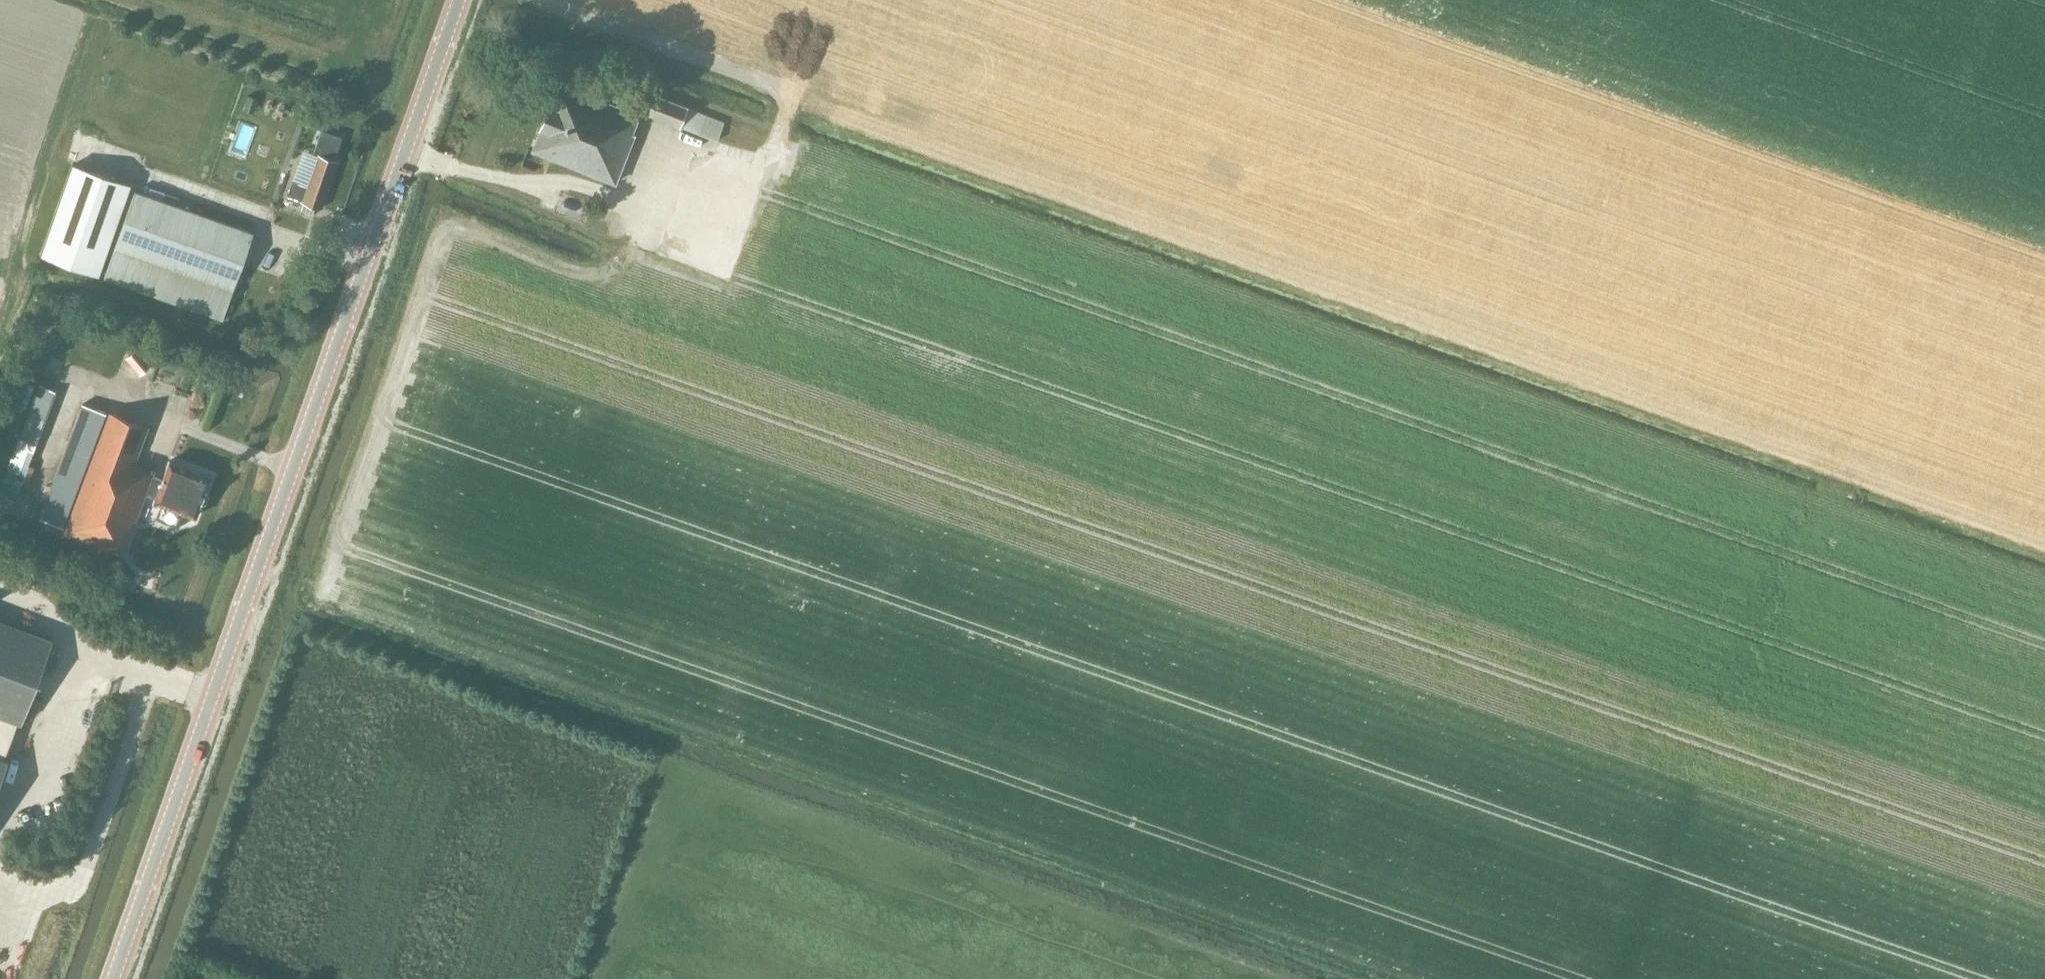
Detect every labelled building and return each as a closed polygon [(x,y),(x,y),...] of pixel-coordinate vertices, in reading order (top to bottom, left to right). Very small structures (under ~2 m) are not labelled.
[(635,134),(633,133),(640,113),(558,81),(549,104),(548,103),(539,127),(540,127),(532,149),(616,183),(635,134)] [(680,126),(717,140),(725,121),(688,107),(647,91),(640,110),(680,126)] [(287,193),(301,198),(300,200),(304,201),(301,209),(313,213),(316,205),(322,207),(338,160),(330,157),(338,134),(317,128),(310,150),(317,153),(306,184),(292,179),(287,193)] [(129,193),(73,173),(42,261),(99,281),(129,193)] [(104,277),(223,319),(253,231),(135,189),(104,277)] [(129,358),(142,370),(158,352),(146,341),(129,358)] [(15,500),(56,391),(40,384),(0,489),(0,494),(15,500)] [(39,517),(64,526),(106,412),(82,403),(39,517)] [(139,460),(136,459),(149,426),(109,409),(62,530),(123,553),(154,471),(137,464),(139,460)] [(154,500),(196,516),(211,476),(169,460),(154,500)] [(51,638),(0,619),(0,714),(20,722),(51,638)]
